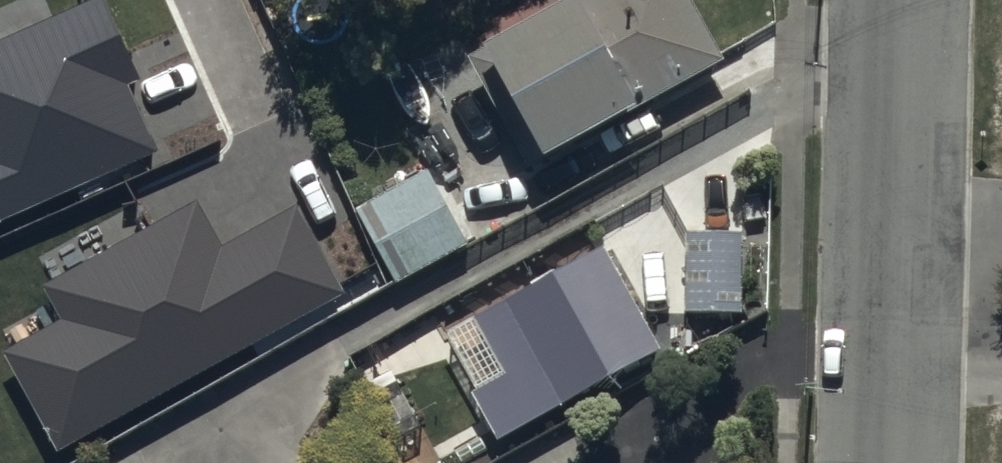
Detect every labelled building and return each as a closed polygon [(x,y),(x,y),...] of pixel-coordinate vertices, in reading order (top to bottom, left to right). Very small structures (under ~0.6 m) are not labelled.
[(0,41),(0,219),(158,149),(129,85),(141,80),(105,0),(91,0),(0,41)] [(702,0),(538,0),(488,27),(493,34),(472,48),(531,159),(730,53),(702,0)] [(429,158),(354,196),(393,275),(469,237),(429,158)] [(63,319),(2,352),(58,452),(347,293),(297,204),(219,247),(194,202),(44,284),(63,319)] [(741,220),(684,221),(686,311),(743,310),(741,220)] [(609,239),(447,324),(477,380),(469,385),(495,434),(665,344),(609,239)]
